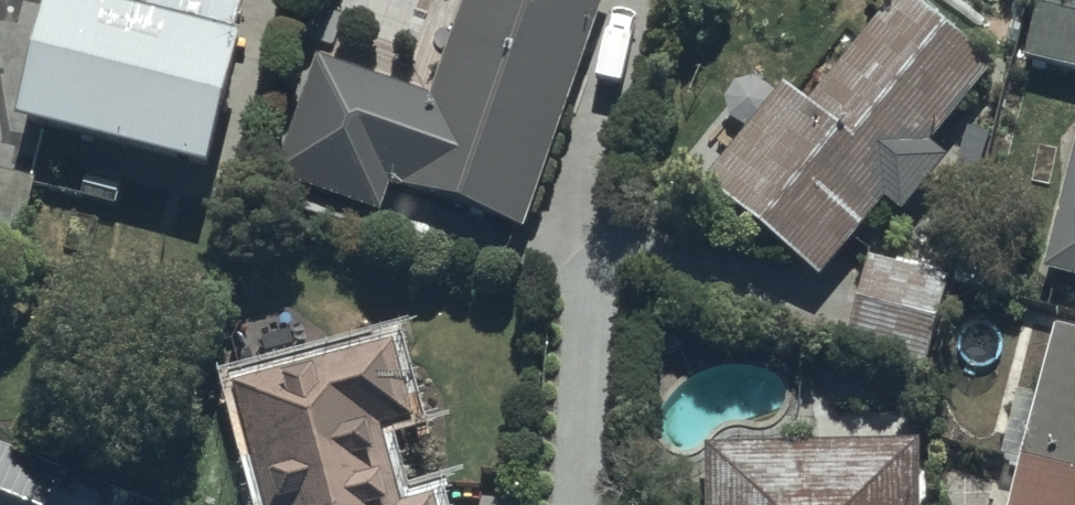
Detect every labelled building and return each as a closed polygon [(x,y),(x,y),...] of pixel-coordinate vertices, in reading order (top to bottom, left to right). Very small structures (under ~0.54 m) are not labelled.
[(28,113),(216,162),(258,0),(57,0),(28,113)] [(608,0),(463,0),(432,94),(317,55),(278,172),(389,210),(399,181),(532,225),(608,0)] [(1002,60),(929,0),(898,0),(816,98),(791,77),(705,180),(822,277),(1002,60)] [(1023,57),(1074,69),(1074,0),(1037,0),(1023,57)] [(1048,266),(1074,273),(1074,158),(1048,266)] [(0,166),(0,246),(21,252),(41,177),(0,166)] [(953,276),(870,257),(850,345),(933,364),(953,276)] [(1011,504),(1074,504),(1074,323),(1059,319),(1011,504)] [(238,382),(269,504),(441,504),(437,491),(406,498),(387,421),(419,413),(400,337),(238,382)] [(67,463),(0,437),(0,504),(51,504),(67,463)] [(714,440),(714,504),(926,504),(925,439),(714,440)]
